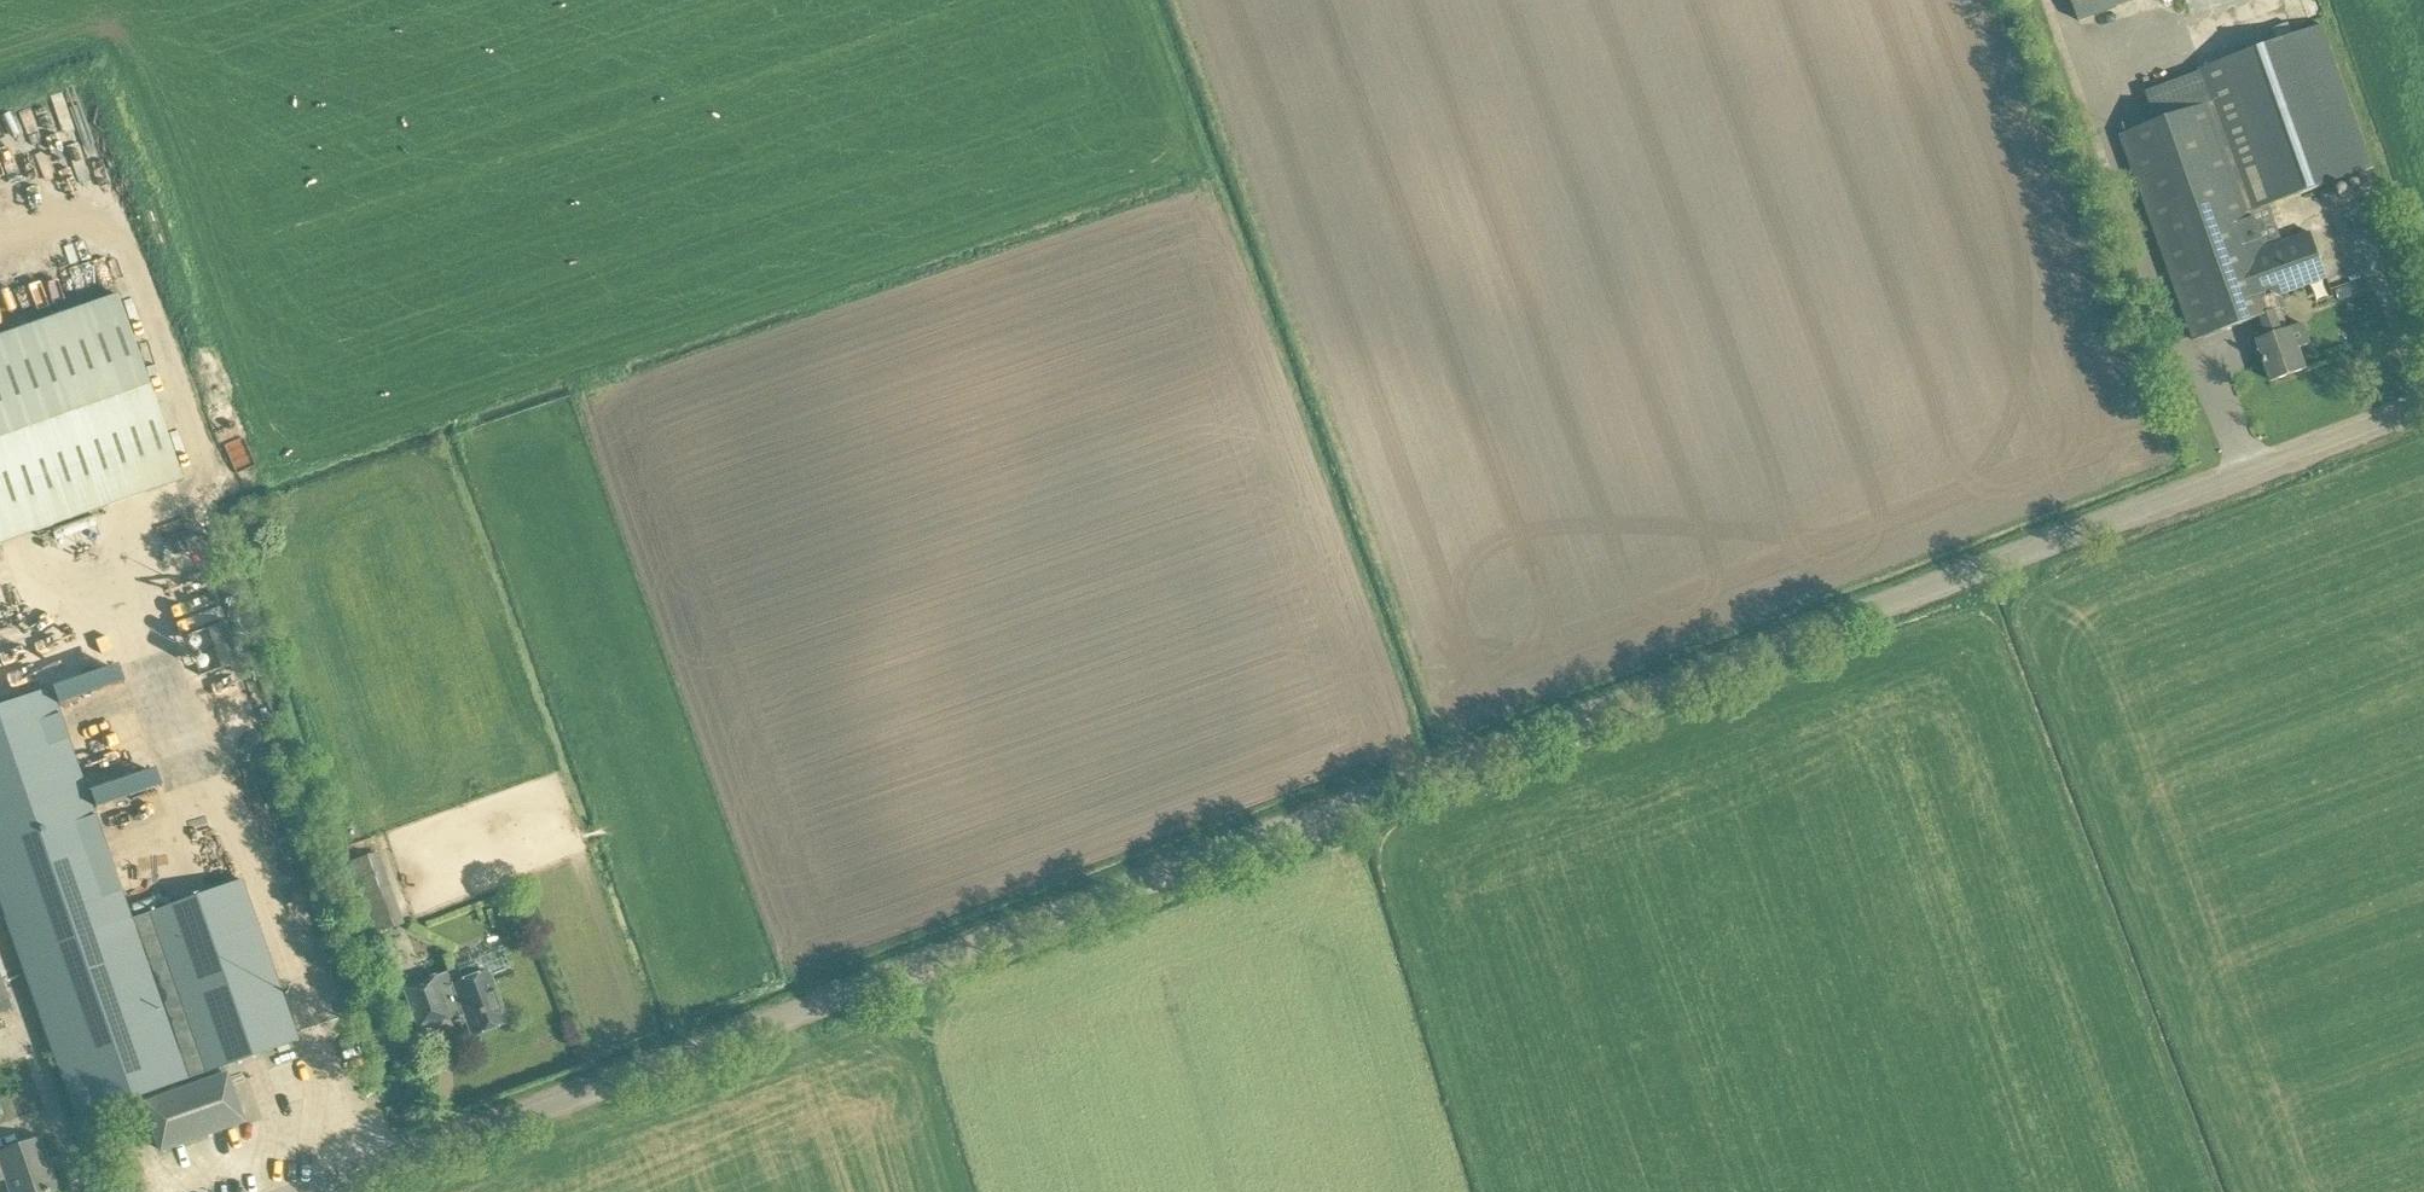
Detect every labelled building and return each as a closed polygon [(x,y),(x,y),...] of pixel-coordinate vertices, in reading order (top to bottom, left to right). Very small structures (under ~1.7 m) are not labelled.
[(2136,0),(2072,0),(2079,21),(2136,0)] [(2283,242),(2270,206),(2374,168),(2322,25),(2200,69),(2201,72),(2145,92),(2157,123),(2121,136),(2195,341),(2261,318),(2268,338),(2258,341),(2273,381),(2307,369),(2292,328),(2284,331),(2277,312),(2280,310),(2275,296),(2327,278),(2311,232),(2283,242)] [(182,481),(118,297),(0,338),(0,545),(182,481)] [(221,669),(240,662),(227,623),(207,629),(221,669)] [(72,679),(57,684),(63,702),(129,680),(118,649),(67,666),(72,679)] [(50,690),(0,707),(0,902),(5,917),(77,1118),(142,1095),(161,1150),(243,1121),(224,1066),(298,1039),(242,880),(132,920),(50,690)] [(375,933),(401,923),(376,854),(347,864),(360,898),(353,900),(364,932),(373,929),(375,933)] [(507,1024),(489,977),(510,969),(502,947),(452,965),(454,970),(403,990),(416,1025),(461,1009),(472,1038),(507,1024)] [(12,1008),(0,975),(0,1012),(12,1008)] [(4,1180),(9,1191),(53,1191),(59,1190),(41,1137),(0,1151),(0,1181),(4,1180)]
